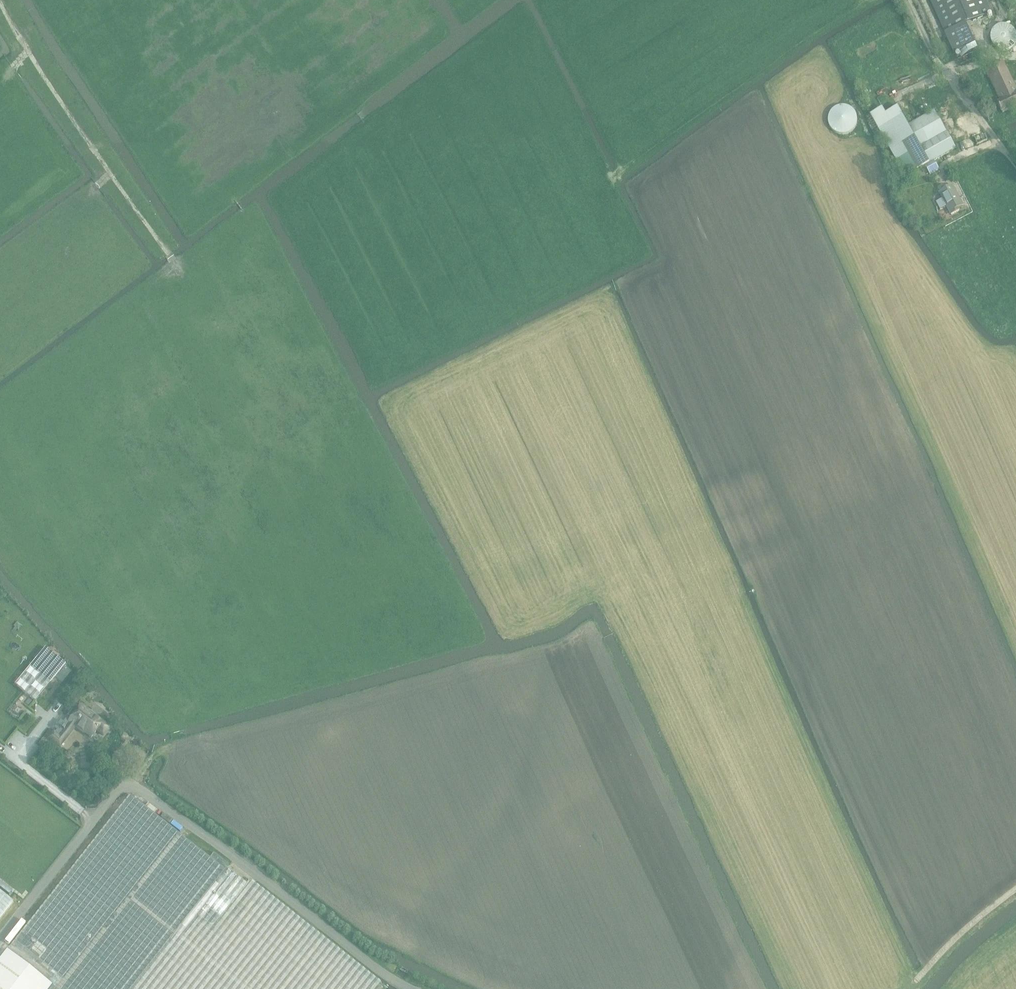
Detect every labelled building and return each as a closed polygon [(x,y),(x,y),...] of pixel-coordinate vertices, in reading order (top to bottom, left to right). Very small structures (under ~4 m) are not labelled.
[(991,14),(985,0),(930,0),(954,55),(975,46),(966,25),(991,14)] [(991,40),(991,43),(992,45),(994,46),(995,48),(997,50),(999,51),(1001,51),(1003,52),(1005,52),(1007,51),(1010,50),(1012,49),(1013,48),(1015,46),(1015,44),(1015,33),(1015,31),(1014,30),(1012,28),(1011,27),(1009,26),(1006,25),(1004,25),(1002,25),(1000,26),(998,27),(996,28),(994,29),(993,31),(992,33),(991,35),(991,38),(991,40)] [(1015,107),(1015,88),(1004,63),(986,72),(1001,103),(997,105),(1002,114),(1015,107)] [(857,117),(856,114),(856,111),(855,109),(853,107),(850,105),(848,104),(844,103),(842,104),(839,104),(837,105),(834,107),(833,109),(831,111),(831,113),(830,116),(831,119),(831,121),(832,124),(834,126),(836,127),(838,129),(841,130),(843,130),(846,130),(848,129),(850,128),(853,126),(855,124),(856,122),(856,119),(857,117)] [(905,177),(925,167),(930,176),(939,171),(934,162),(955,149),(934,112),(908,126),(898,108),(884,116),(880,109),(870,115),(905,177)] [(959,210),(964,208),(952,188),(939,195),(942,200),(937,203),(941,211),(946,208),(950,215),(956,212),(957,213),(959,211),(959,210)] [(45,648),(15,685),(35,702),(66,665),(45,648)] [(58,697),(47,711),(55,717),(66,703),(58,697)] [(102,737),(109,728),(102,722),(101,723),(80,706),(69,721),(67,722),(68,723),(58,736),(53,732),(48,739),(59,748),(73,729),(74,729),(75,728),(90,739),(96,732),(102,737)] [(7,950),(53,987),(51,988),(374,988),(379,983),(249,881),(246,885),(226,869),(229,865),(213,853),(210,858),(169,827),(129,796),(104,827),(16,939),(7,950)] [(0,881),(0,888),(13,898),(16,894),(0,881)] [(11,901),(0,892),(0,915),(11,901)] [(0,959),(0,988),(51,988),(53,987),(7,950),(0,959)]
